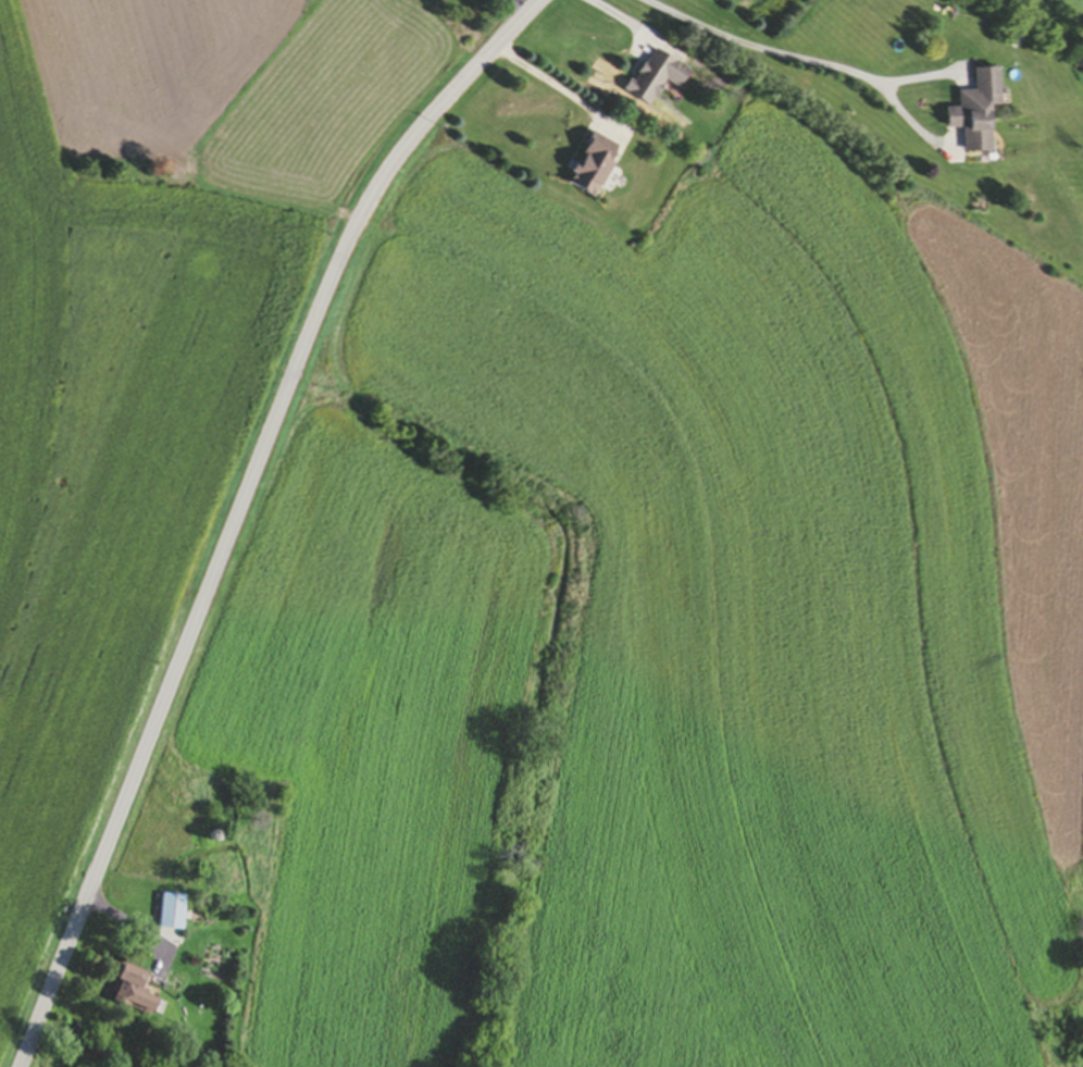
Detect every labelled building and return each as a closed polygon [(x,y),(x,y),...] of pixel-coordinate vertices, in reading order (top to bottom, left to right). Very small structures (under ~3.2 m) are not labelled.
[(627,94),(652,108),(667,82),(681,90),(692,71),(652,49),(627,94)] [(988,153),(987,107),(997,107),(996,70),(971,71),(972,93),(956,94),(956,110),(942,110),(943,130),(960,130),(961,154),(988,153)] [(568,184),(596,198),(622,149),(593,134),(568,184)] [(184,932),(185,897),(162,897),(161,931),(184,932)] [(148,975),(125,966),(112,1001),(155,1016),(160,1001),(141,994),(148,975)]
